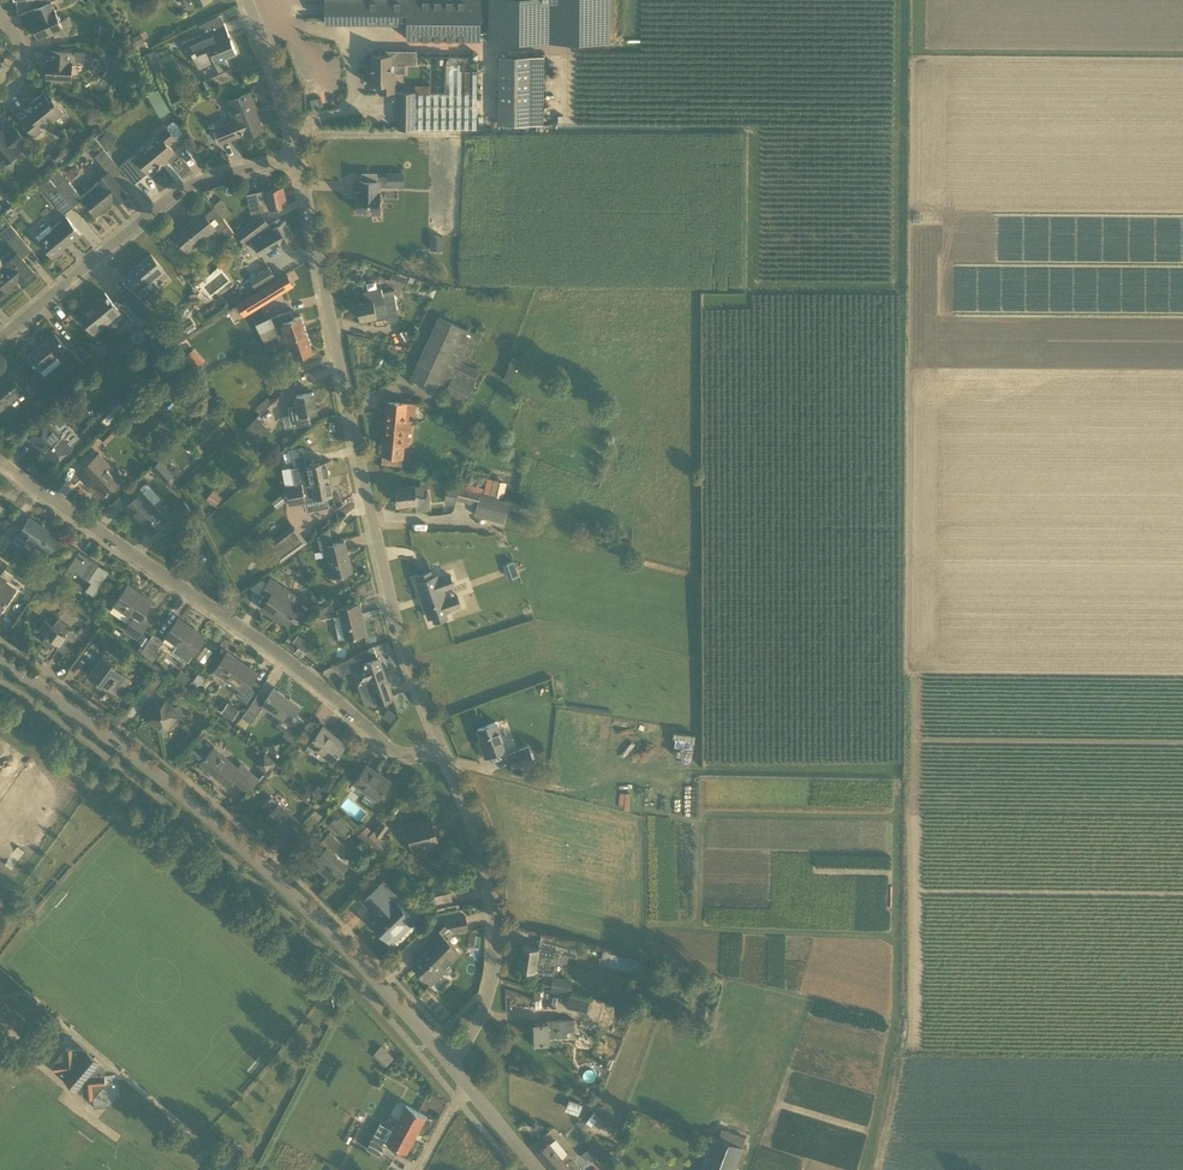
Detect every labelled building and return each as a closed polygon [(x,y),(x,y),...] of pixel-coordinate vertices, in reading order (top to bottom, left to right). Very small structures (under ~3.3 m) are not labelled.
[(490,29),(481,29),(481,0),(326,0),(326,23),(408,23),(408,39),(481,39),(490,39),(551,39),(612,39),(612,0),(490,0),(490,29)] [(48,36),(63,30),(55,9),(54,9),(51,1),(33,8),(37,17),(31,19),(38,38),(47,34),(48,36)] [(201,30),(210,26),(208,21),(199,25),(201,30)] [(227,36),(230,35),(225,23),(210,29),(211,31),(181,43),(183,48),(190,46),(193,54),(197,53),(203,66),(215,61),(219,71),(230,66),(226,57),(237,52),(231,40),(229,41),(227,36)] [(101,25),(99,34),(113,37),(114,28),(101,25)] [(146,40),(135,47),(139,54),(150,47),(146,40)] [(46,78),(56,79),(56,81),(63,82),(64,79),(71,80),(72,62),(71,62),(71,51),(51,50),(50,59),(47,59),(46,78)] [(153,51),(144,54),(147,63),(157,60),(153,51)] [(392,80),(392,55),(372,55),(372,72),(368,72),(368,83),(379,83),(379,92),(395,92),(395,80),(392,80)] [(530,124),(530,56),(500,55),(499,124),(530,124)] [(462,93),(462,61),(459,57),(449,57),(446,61),(446,93),(430,93),(414,92),(399,92),(399,105),(403,105),(403,115),(399,115),(399,128),(477,129),(477,93),(462,93)] [(223,73),(222,75),(224,80),(234,76),(231,69),(223,73)] [(158,88),(147,95),(160,117),(171,110),(158,88)] [(35,135),(43,129),(41,127),(63,109),(52,97),(50,99),(44,92),(32,102),(34,105),(27,110),(29,113),(21,119),(35,135)] [(244,137),(263,129),(254,107),(256,106),(250,92),(229,101),(237,119),(216,128),(222,142),(243,134),(244,137)] [(318,98),(310,99),(312,107),(319,105),(318,98)] [(151,175),(163,165),(161,163),(174,151),(169,145),(176,139),(166,126),(156,134),(158,137),(139,151),(146,160),(134,169),(140,177),(148,171),(151,175)] [(3,164),(21,149),(25,154),(26,154),(32,148),(15,127),(8,133),(3,127),(0,129),(0,161),(3,164)] [(106,131),(100,141),(107,146),(114,136),(106,131)] [(49,156),(54,163),(64,156),(59,148),(49,156)] [(104,167),(113,159),(104,148),(95,156),(104,167)] [(99,181),(81,195),(69,180),(59,188),(65,197),(73,206),(83,198),(96,214),(114,199),(117,203),(127,194),(109,172),(99,181)] [(381,211),(381,191),(379,191),(379,181),(360,181),(360,191),(357,191),(357,211),(364,211),(364,214),(371,214),(371,211),(381,211)] [(56,204),(65,197),(59,188),(56,185),(47,193),(56,204)] [(260,211),(287,206),(283,186),(256,192),(260,211)] [(11,191),(6,196),(10,202),(16,197),(11,191)] [(221,199),(213,205),(215,207),(224,218),(232,212),(221,199)] [(188,251),(216,227),(203,211),(187,224),(188,226),(176,236),(175,234),(175,235),(188,251)] [(244,243),(269,224),(262,214),(236,234),(244,243)] [(81,233),(66,216),(52,228),(49,225),(37,236),(40,240),(39,240),(53,256),(67,245),(65,243),(70,238),(72,240),(81,233)] [(228,237),(234,230),(224,218),(217,225),(228,237)] [(294,236),(285,220),(282,222),(279,218),(269,224),(244,243),(255,263),(284,246),(282,243),(294,236)] [(13,246),(22,238),(10,223),(1,231),(13,246)] [(34,272),(18,252),(0,268),(0,290),(3,287),(6,290),(19,280),(21,282),(34,272)] [(160,287),(154,279),(165,270),(151,254),(124,277),(137,293),(145,287),(151,295),(160,287)] [(263,284),(275,277),(268,267),(257,274),(263,284)] [(285,272),(267,283),(276,297),(294,286),(285,272)] [(402,275),(398,285),(403,286),(407,277),(402,275)] [(383,297),(381,288),(365,292),(367,301),(358,303),(361,319),(374,316),(375,320),(388,317),(387,311),(397,309),(395,295),(383,297)] [(257,290),(245,297),(254,310),(266,303),(257,290)] [(121,312),(105,292),(91,304),(92,305),(80,315),(79,314),(94,334),(95,335),(107,324),(111,329),(125,317),(130,323),(133,321),(137,327),(141,327),(146,323),(130,304),(121,312)] [(146,323),(156,316),(140,296),(130,304),(146,323)] [(264,341),(276,335),(277,334),(285,332),(305,326),(301,315),(294,318),(291,310),(271,317),(273,325),(260,332),(264,341)] [(464,404),(480,370),(463,362),(476,333),(439,316),(411,377),(436,389),(439,383),(447,386),(443,395),(464,404)] [(290,345),(295,358),(314,352),(305,326),(285,332),(277,334),(279,340),(282,346),(282,347),(290,345)] [(404,330),(397,333),(402,342),(408,339),(404,330)] [(28,356),(40,370),(67,348),(55,334),(28,356)] [(97,366),(81,346),(75,351),(91,371),(97,366)] [(192,372),(205,361),(194,348),(181,359),(192,372)] [(511,357),(504,379),(511,381),(519,360),(511,357)] [(278,387),(290,383),(289,379),(286,371),(273,376),(278,387)] [(24,389),(9,372),(0,380),(0,409),(24,389)] [(291,416),(294,415),(296,425),(292,425),(293,426),(311,423),(309,413),(317,411),(313,392),(296,395),(298,405),(289,407),(291,416)] [(260,413),(273,401),(269,396),(255,408),(260,413)] [(106,423),(124,406),(117,398),(110,405),(99,415),(106,423)] [(414,421),(405,420),(407,402),(387,400),(382,455),(383,455),(382,463),(402,465),(402,457),(404,457),(405,445),(412,446),(414,421)] [(256,445),(271,431),(257,416),(242,430),(244,433),(248,437),(256,445)] [(49,420),(31,438),(37,444),(40,441),(57,459),(73,445),(72,444),(80,436),(71,427),(63,434),(49,420)] [(122,478),(99,453),(77,473),(84,480),(87,477),(103,495),(112,488),(114,489),(116,489),(118,488),(120,486),(120,483),(119,481),(122,478)] [(160,460),(151,467),(166,484),(174,476),(160,460)] [(330,478),(326,460),(293,467),(294,474),(295,474),(297,483),(311,481),(330,478)] [(285,483),(281,461),(267,464),(268,471),(269,475),(271,485),(285,483)] [(290,505),(306,502),(305,499),(333,494),(330,478),(311,481),(297,483),(286,485),(290,505)] [(414,486),(395,487),(396,488),(393,489),(394,503),(397,503),(397,504),(417,502),(417,509),(428,508),(431,508),(429,489),(428,489),(430,480),(421,478),(419,487),(414,486)] [(497,496),(500,480),(494,479),(491,494),(497,496)] [(510,500),(477,491),(458,487),(449,485),(445,503),(455,505),(456,500),(477,505),(475,515),(504,522),(508,507),(510,500)] [(211,489),(204,498),(214,506),(221,497),(211,489)] [(166,518),(154,504),(142,492),(127,506),(141,521),(142,520),(146,523),(144,525),(152,533),(171,515),(177,522),(192,509),(184,501),(166,518)] [(272,511),(260,525),(271,535),(283,521),(272,511)] [(57,547),(59,545),(60,543),(60,541),(60,540),(58,539),(59,537),(29,517),(18,533),(48,553),(53,547),(55,548),(57,547)] [(294,529),(272,545),(281,557),(303,541),(294,529)] [(12,538),(4,533),(0,539),(0,549),(3,552),(12,538)] [(325,545),(332,575),(351,571),(346,552),(348,552),(345,540),(334,543),(325,545)] [(301,550),(295,553),(298,559),(304,556),(301,550)] [(103,569),(98,565),(99,564),(79,551),(63,574),(70,579),(76,571),(92,581),(86,590),(93,594),(109,571),(104,567),(103,569)] [(44,565),(39,575),(45,579),(51,570),(44,565)] [(434,575),(432,570),(418,575),(420,581),(416,582),(420,593),(424,591),(426,596),(427,596),(429,600),(427,601),(429,606),(426,607),(429,618),(433,616),(435,622),(448,617),(447,612),(462,606),(457,593),(447,597),(445,590),(455,586),(450,573),(440,577),(439,573),(434,575)] [(288,623),(303,600),(271,579),(262,592),(269,597),(262,608),(274,616),(275,615),(288,623)] [(12,593),(0,585),(0,611),(12,593)] [(143,597),(127,586),(114,605),(133,619),(126,629),(138,638),(148,622),(141,617),(153,601),(144,595),(143,597)] [(426,596),(424,591),(420,593),(426,607),(429,606),(427,601),(429,600),(427,596),(426,596)] [(363,614),(363,613),(360,602),(340,607),(337,598),(331,602),(334,615),(339,638),(346,636),(346,637),(365,633),(361,615),(363,614)] [(80,633),(58,618),(53,625),(45,619),(39,628),(47,634),(42,642),(51,648),(58,639),(61,641),(57,647),(66,653),(80,633)] [(178,618),(165,637),(192,655),(205,637),(193,628),(192,629),(178,620),(178,618)] [(150,660),(154,654),(163,641),(163,640),(153,633),(144,647),(140,653),(150,660)] [(306,652),(312,645),(298,634),(292,642),(306,652)] [(378,658),(374,646),(350,657),(359,683),(370,679),(378,702),(393,697),(379,657),(378,658)] [(256,673),(235,659),(236,658),(227,651),(214,671),(240,688),(235,695),(247,703),(259,685),(252,680),(257,672),(256,673)] [(118,695),(131,678),(115,666),(116,665),(103,655),(89,675),(101,684),(102,683),(118,695)] [(150,695),(162,679),(155,674),(151,680),(143,690),(150,695)] [(298,730),(305,720),(295,714),(300,707),(289,700),(290,698),(274,688),(263,705),(282,718),(298,730)] [(175,707),(165,699),(161,705),(156,700),(148,711),(153,715),(149,720),(159,729),(163,724),(169,728),(177,718),(178,719),(183,713),(183,710),(177,705),(176,706),(175,707)] [(224,705),(215,716),(231,727),(239,717),(224,705)] [(251,722),(259,711),(250,705),(242,716),(251,722)] [(391,710),(386,718),(391,722),(397,714),(391,710)] [(486,757),(506,749),(496,722),(478,729),(484,744),(481,745),(486,757)] [(332,761),(346,743),(323,726),(309,744),(332,761)] [(238,767),(214,746),(200,762),(227,785),(233,778),(248,791),(259,779),(241,763),(238,767)] [(520,765),(534,760),(529,746),(508,754),(514,768),(520,765)] [(255,766),(267,771),(272,757),(260,753),(255,766)] [(378,799),(391,780),(367,764),(354,783),(378,799)] [(228,791),(237,797),(242,790),(234,784),(228,791)] [(288,840),(302,824),(279,803),(271,797),(262,806),(269,813),(266,817),(277,827),(278,827),(281,830),(280,832),(288,840)] [(311,828),(322,815),(315,809),(303,822),(311,828)] [(342,836),(350,828),(345,824),(346,823),(337,815),(328,824),(342,836)] [(416,852),(438,845),(430,817),(407,824),(416,852)] [(377,854),(387,844),(381,837),(388,826),(381,821),(374,830),(364,842),(377,854)] [(373,831),(367,825),(357,835),(364,842),(374,830),(373,830),(373,831)] [(333,880),(346,866),(334,853),(343,844),(330,831),(320,841),(327,848),(313,862),(321,870),(322,869),(333,880)] [(405,873),(401,877),(408,884),(412,880),(414,878),(407,871),(405,873)] [(447,880),(435,883),(431,884),(436,904),(443,902),(451,901),(447,880)] [(416,921),(410,916),(396,901),(395,903),(390,898),(394,894),(383,882),(364,901),(376,912),(377,911),(382,915),(373,923),(393,944),(416,921)] [(468,928),(466,915),(443,920),(436,928),(438,930),(428,940),(433,945),(413,964),(432,983),(447,968),(445,966),(459,952),(441,933),(448,926),(454,931),(468,928)] [(577,953),(579,947),(554,940),(552,949),(522,944),(518,967),(535,971),(554,974),(556,962),(558,962),(560,952),(562,952),(562,953),(576,957),(577,953)] [(573,979),(553,976),(551,988),(571,992),(573,979)] [(610,992),(608,1001),(621,1003),(622,994),(610,992)] [(570,993),(566,1007),(587,1012),(590,999),(570,993)] [(612,1020),(614,1007),(608,1006),(606,1019),(612,1020)] [(568,1031),(568,1020),(549,1021),(549,1024),(535,1023),(536,1042),(549,1042),(549,1035),(568,1034),(568,1031)] [(371,1052),(383,1065),(392,1057),(380,1044),(371,1052)] [(87,1097),(94,1096),(106,1082),(105,1075),(73,1047),(65,1048),(53,1062),(54,1069),(87,1097)] [(569,1099),(566,1109),(578,1114),(582,1103),(569,1099)] [(406,1105),(393,1130),(380,1123),(367,1148),(380,1155),(387,1143),(406,1153),(426,1116),(406,1105)] [(593,1112),(586,1122),(590,1124),(588,1127),(595,1132),(604,1120),(593,1112)] [(701,1169),(735,1169),(743,1147),(742,1146),(718,1137),(714,1136),(701,1169)] [(599,1150),(597,1149),(602,1145),(598,1140),(593,1144),(593,1143),(579,1154),(586,1161),(599,1150)] [(549,1142),(538,1151),(553,1169),(581,1169),(568,1155),(563,1159),(549,1142)]
